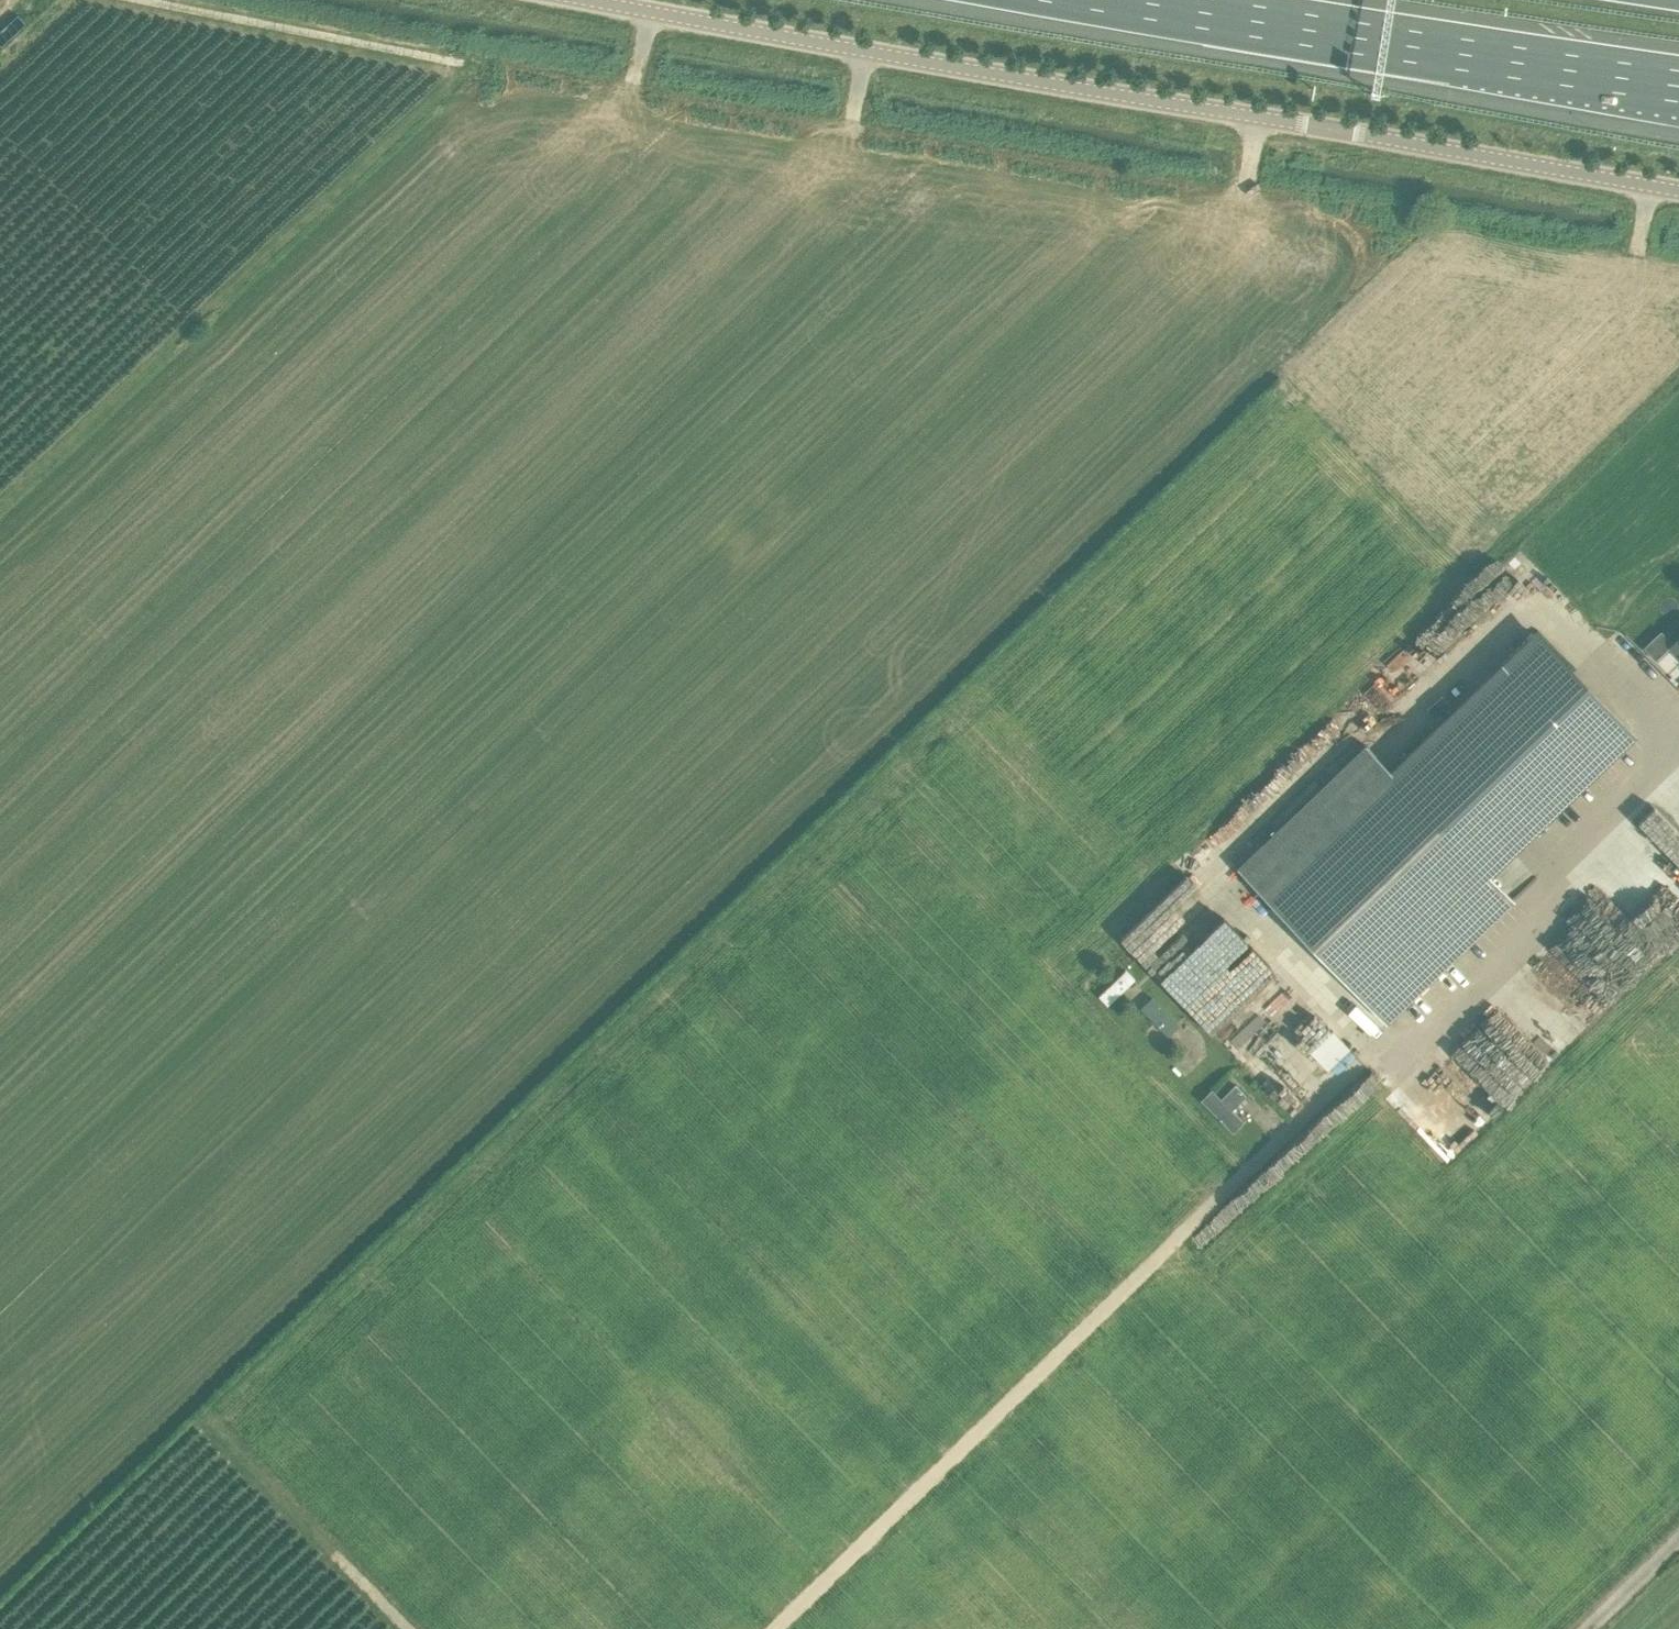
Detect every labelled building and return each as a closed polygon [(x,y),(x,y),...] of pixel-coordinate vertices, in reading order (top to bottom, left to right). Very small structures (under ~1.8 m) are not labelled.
[(1366,745),(1237,868),(1386,1023),(1514,900),(1489,875),(1634,736),(1533,632),(1390,771),(1366,745)] [(1678,658),(1678,636),(1668,646),(1678,658)] [(1205,901),(1154,955),(1166,965),(1157,975),(1190,1005),(1185,1010),(1204,1028),(1268,958),(1205,901)] [(1107,1004),(1136,979),(1127,968),(1098,993),(1107,1004)] [(1167,1035),(1179,1023),(1152,994),(1140,1005),(1167,1035)] [(1332,1027),(1310,1048),(1336,1075),(1358,1054),(1332,1027)] [(1232,1131),(1243,1120),(1234,1111),(1233,1109),(1247,1095),(1237,1084),(1222,1099),(1213,1090),(1203,1101),(1232,1131)]
